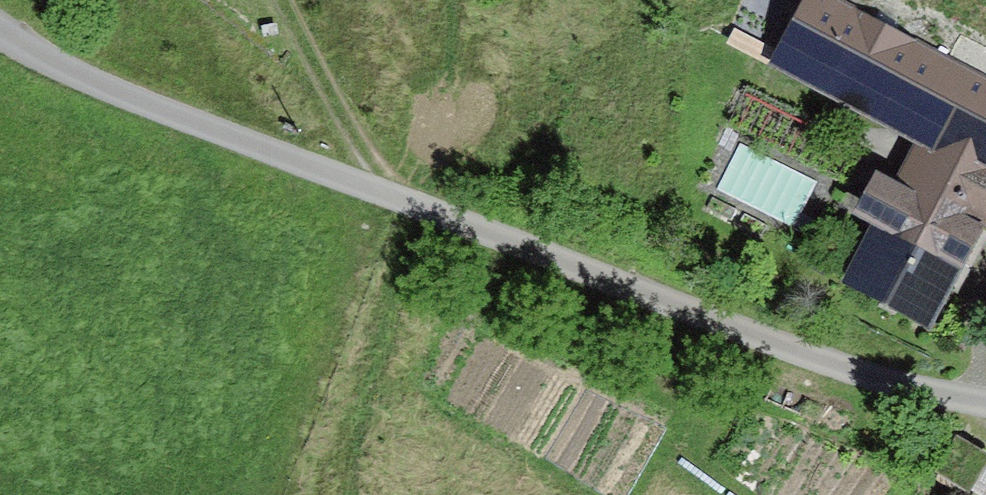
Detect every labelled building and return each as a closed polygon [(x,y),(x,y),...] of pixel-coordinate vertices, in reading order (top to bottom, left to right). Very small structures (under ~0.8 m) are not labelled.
[(923,121),(893,177),(877,168),(853,213),(872,223),(840,283),(928,330),(985,224),(985,155),(923,121)]
